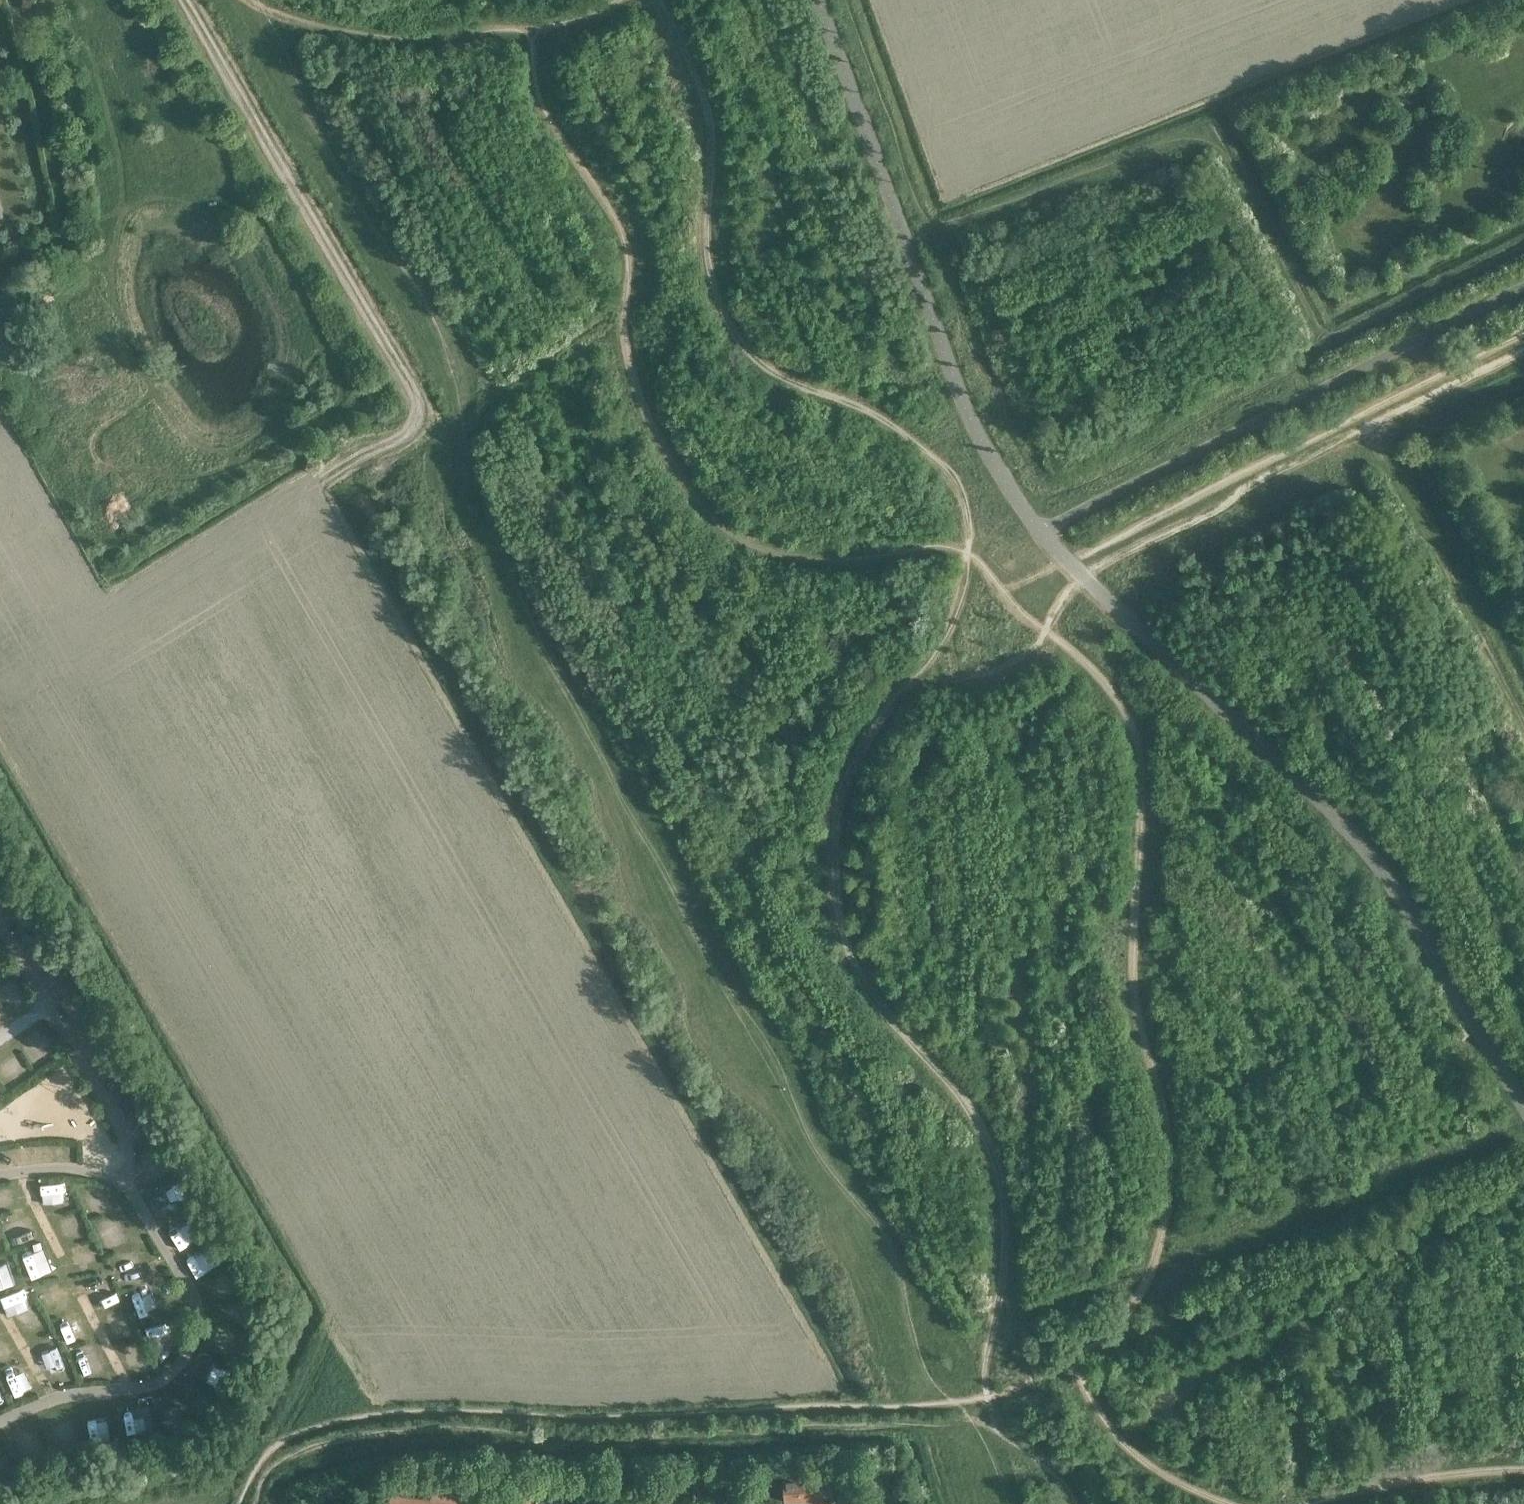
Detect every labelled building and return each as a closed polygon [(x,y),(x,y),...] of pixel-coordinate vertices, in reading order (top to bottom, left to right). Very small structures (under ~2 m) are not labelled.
[(821,1498),(822,1498),(821,1474),(783,1477),(784,1501),(806,1500),(807,1503),(823,1503),(821,1498)] [(458,1493),(432,1490),(431,1497),(390,1492),(389,1503),(456,1503),(458,1493)]
